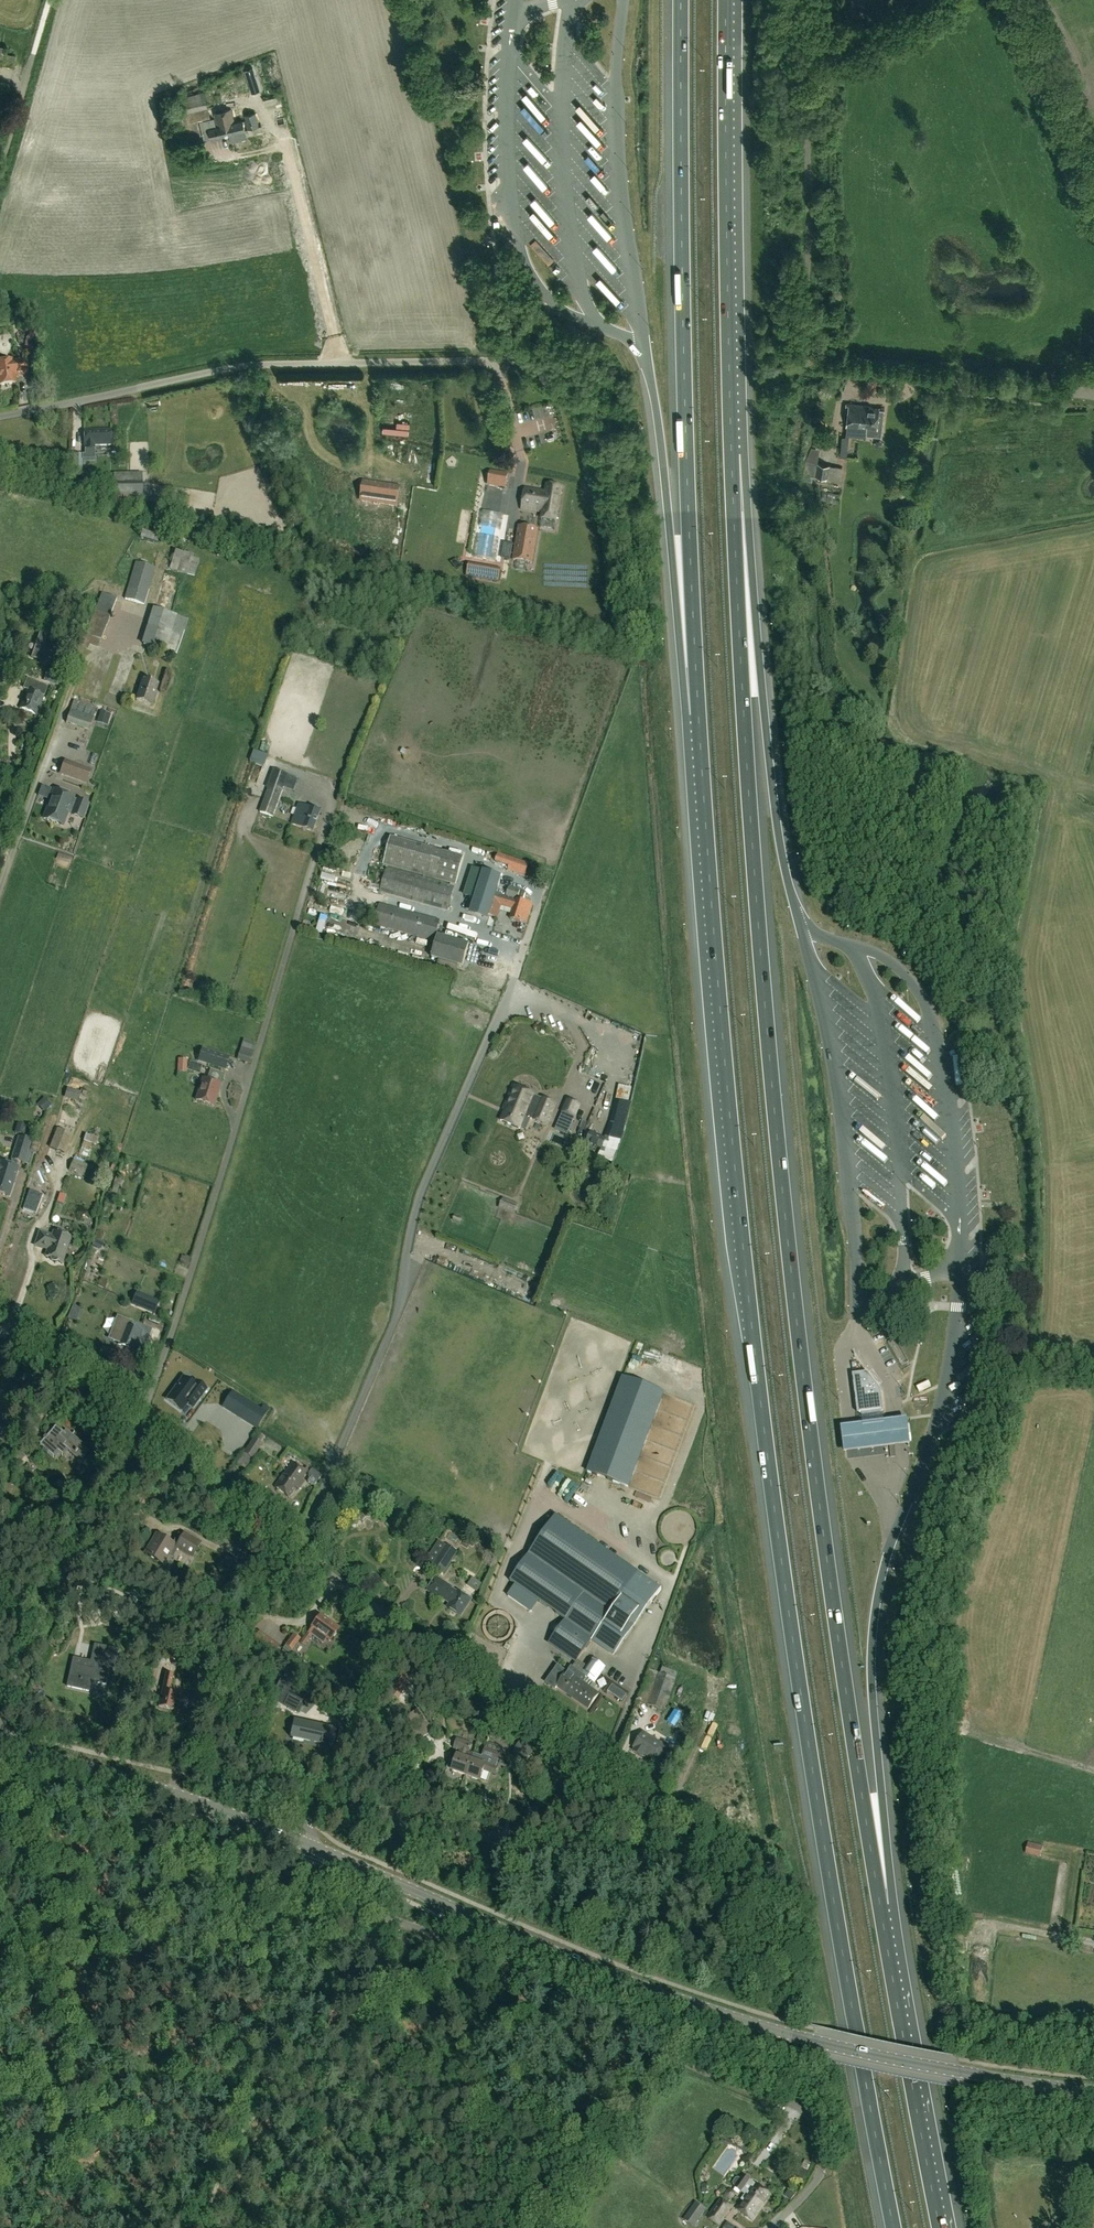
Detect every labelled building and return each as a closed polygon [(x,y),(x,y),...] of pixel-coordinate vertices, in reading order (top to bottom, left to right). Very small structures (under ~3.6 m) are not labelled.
[(13,67),(15,55),(3,53),(2,59),(0,59),(0,65),(13,67)] [(238,64),(228,68),(232,80),(243,77),(238,64)] [(253,68),(245,70),(252,93),(260,90),(253,68)] [(170,116),(172,126),(180,125),(183,139),(198,136),(197,134),(199,133),(196,121),(210,118),(204,92),(203,87),(181,92),(182,97),(183,97),(185,105),(180,106),(181,113),(170,116)] [(205,90),(208,107),(214,105),(211,89),(205,90)] [(256,112),(245,115),(243,107),(237,108),(240,121),(245,119),(248,130),(259,127),(256,112)] [(207,121),(209,129),(211,139),(229,135),(230,139),(234,138),(233,134),(245,131),(243,122),(235,124),(231,110),(214,114),(218,127),(216,128),(214,120),(207,121)] [(199,148),(198,141),(179,144),(180,150),(199,148)] [(531,173),(526,178),(550,204),(555,200),(531,173)] [(593,190),(588,194),(610,223),(615,219),(593,190)] [(601,269),(598,274),(608,282),(612,277),(601,269)] [(16,384),(12,364),(0,366),(0,387),(16,384)] [(559,398),(522,403),(525,428),(536,426),(534,415),(541,414),(543,426),(563,423),(559,398)] [(849,404),(846,428),(866,430),(866,428),(876,430),(879,409),(869,408),(869,407),(849,404)] [(821,427),(815,436),(819,439),(825,429),(821,427)] [(111,430),(84,431),(84,446),(85,449),(95,449),(95,446),(111,446),(111,430)] [(879,442),(887,443),(888,436),(880,435),(879,442)] [(82,476),(83,454),(74,454),(74,480),(79,480),(79,476),(82,476)] [(842,468),(805,462),(803,475),(840,481),(842,468)] [(488,485),(505,488),(507,476),(491,472),(488,485)] [(140,475),(112,475),(112,495),(140,495),(140,475)] [(360,501),(398,507),(401,486),(363,481),(360,501)] [(556,521),(561,488),(546,485),(545,491),(526,488),(522,510),(542,513),(541,519),(556,521)] [(140,538),(158,543),(162,530),(144,525),(140,538)] [(532,564),(538,530),(518,526),(512,561),(532,564)] [(169,569),(194,577),(199,562),(191,559),(193,556),(184,553),(175,551),(169,569)] [(135,562),(124,599),(144,605),(155,568),(135,562)] [(468,576),(499,581),(501,569),(470,564),(468,576)] [(98,648),(116,599),(101,593),(85,634),(81,645),(89,648),(90,645),(98,648)] [(153,608),(142,644),(177,655),(188,619),(153,608)] [(41,632),(32,657),(43,661),(52,636),(41,632)] [(11,675),(15,667),(1,661),(0,665),(0,671),(11,675)] [(47,671),(44,680),(58,685),(60,675),(47,671)] [(158,685),(143,680),(136,701),(151,706),(158,685)] [(27,690),(20,709),(36,715),(44,696),(27,690)] [(66,723),(89,731),(97,708),(74,700),(66,723)] [(107,722),(110,714),(100,712),(98,719),(107,722)] [(256,748),(252,757),(265,763),(269,753),(256,748)] [(59,774),(86,784),(92,770),(65,760),(59,774)] [(273,817),(288,776),(273,770),(266,788),(268,788),(260,812),(273,817)] [(82,819),(88,804),(73,799),(74,797),(54,790),(43,818),(63,826),(68,813),(82,819)] [(311,809),(299,805),(292,824),(304,828),(304,829),(313,832),(320,812),(311,808),(311,809)] [(385,821),(384,827),(396,830),(397,824),(385,821)] [(383,865),(437,880),(456,886),(463,858),(444,853),(391,837),(383,865)] [(72,859),(74,853),(60,848),(58,854),(72,859)] [(529,865),(498,854),(495,863),(508,867),(507,871),(524,877),(529,865)] [(534,880),(537,868),(529,866),(526,878),(534,880)] [(448,912),(454,888),(386,868),(380,892),(448,912)] [(471,911),(490,917),(490,916),(497,919),(501,907),(513,911),(510,919),(526,925),(532,905),(517,900),(520,890),(509,887),(506,897),(497,894),(502,878),(483,872),(471,869),(463,894),(475,898),(471,911)] [(333,889),(336,876),(324,874),(321,886),(333,889)] [(374,925),(434,942),(441,921),(380,904),(374,925)] [(469,945),(437,936),(431,958),(438,960),(436,969),(455,975),(457,966),(462,967),(469,945)] [(859,1002),(863,997),(844,980),(839,985),(859,1002)] [(895,994),(891,1000),(917,1017),(921,1012),(895,994)] [(913,1030),(918,1025),(903,1011),(898,1016),(913,1030)] [(573,1033),(576,1041),(582,1039),(580,1031),(573,1033)] [(256,1044),(243,1039),(237,1059),(250,1063),(256,1044)] [(202,1049),(198,1061),(225,1070),(229,1057),(202,1049)] [(591,1051),(585,1064),(596,1068),(601,1055),(591,1051)] [(178,1060),(176,1072),(186,1073),(187,1061),(178,1060)] [(935,1106),(939,1101),(912,1078),(908,1082),(935,1106)] [(196,1100),(213,1106),(220,1084),(203,1079),(196,1100)] [(564,1083),(549,1084),(549,1092),(565,1090),(564,1083)] [(528,1117),(537,1096),(513,1085),(502,1109),(505,1110),(500,1121),(520,1129),(521,1128),(526,1130),(531,1118),(528,1117)] [(537,1121),(546,1125),(556,1100),(547,1096),(537,1121)] [(43,1111),(50,1105),(44,1098),(37,1105),(43,1111)] [(620,1098),(612,1120),(626,1125),(633,1103),(620,1098)] [(578,1104),(568,1099),(563,1111),(573,1116),(578,1104)] [(556,1100),(552,1115),(557,1116),(561,1102),(556,1100)] [(595,1132),(606,1137),(612,1124),(601,1119),(595,1132)] [(14,1132),(22,1135),(25,1127),(17,1124),(14,1132)] [(929,1126),(925,1130),(936,1140),(939,1136),(929,1126)] [(65,1154),(72,1135),(56,1129),(49,1148),(65,1154)] [(569,1129),(568,1134),(580,1137),(582,1132),(569,1129)] [(586,1143),(601,1149),(606,1139),(591,1132),(586,1143)] [(16,1167),(18,1162),(24,1164),(32,1141),(18,1136),(10,1160),(12,1160),(10,1165),(0,1162),(0,1194),(9,1197),(18,1168),(16,1167)] [(120,1154),(122,1146),(117,1145),(115,1152),(112,1159),(118,1161),(120,1154)] [(76,1173),(80,1164),(72,1161),(68,1170),(76,1173)] [(944,1194),(948,1188),(924,1170),(919,1175),(944,1194)] [(866,1192),(891,1212),(895,1206),(871,1187),(866,1192)] [(111,1195),(109,1203),(116,1204),(117,1196),(111,1195)] [(498,1208),(515,1215),(519,1204),(502,1197),(498,1208)] [(39,1232),(35,1245),(43,1248),(44,1247),(48,1248),(45,1256),(50,1258),(51,1260),(53,1261),(55,1262),(58,1260),(62,1262),(71,1237),(53,1232),(52,1236),(39,1232)] [(28,1272),(37,1273),(38,1265),(29,1264),(28,1272)] [(156,1309),(159,1302),(135,1293),(132,1300),(131,1303),(155,1312),(156,1309)] [(135,1350),(142,1332),(131,1328),(133,1323),(116,1316),(108,1340),(118,1343),(117,1344),(135,1350)] [(163,1343),(166,1324),(159,1323),(155,1342),(163,1343)] [(865,1373),(851,1375),(857,1413),(860,1415),(882,1412),(879,1391),(865,1373)] [(195,1381),(192,1385),(182,1377),(166,1400),(181,1412),(187,1404),(193,1409),(207,1390),(195,1381)] [(629,1380),(622,1378),(587,1472),(593,1474),(628,1487),(663,1393),(629,1380)] [(223,1407),(257,1428),(268,1409),(263,1405),(260,1409),(232,1391),(223,1407)] [(3,1429),(5,1419),(7,1420),(13,1399),(1,1395),(0,1399),(0,1429),(3,1429)] [(908,1414),(841,1422),(844,1450),(912,1442),(908,1414)] [(63,1433),(62,1432),(55,1426),(39,1446),(54,1458),(59,1453),(63,1456),(68,1450),(70,1452),(69,1453),(80,1462),(89,1452),(82,1446),(83,1445),(65,1430),(63,1433)] [(259,1434),(255,1439),(253,1438),(236,1464),(244,1469),(251,1459),(252,1459),(262,1444),(260,1443),(263,1438),(259,1434)] [(292,1463),(274,1487),(288,1497),(306,1473),(292,1463)] [(317,1468),(309,1463),(304,1470),(308,1474),(308,1475),(311,1477),(308,1481),(314,1485),(316,1481),(317,1482),(322,1475),(321,1474),(323,1472),(317,1468)] [(561,1466),(552,1480),(562,1486),(570,1472),(561,1466)] [(392,1514),(396,1507),(389,1503),(384,1510),(392,1514)] [(661,1588),(556,1515),(511,1581),(566,1619),(550,1642),(577,1661),(577,1660),(593,1638),(611,1650),(646,1600),(651,1603),(661,1588)] [(157,1545),(150,1557),(163,1565),(170,1553),(173,1554),(177,1547),(192,1556),(200,1543),(184,1534),(183,1537),(179,1535),(174,1545),(157,1535),(153,1543),(157,1545)] [(438,1541),(425,1562),(444,1574),(458,1552),(446,1545),(446,1546),(438,1541)] [(678,1544),(667,1544),(667,1556),(678,1556),(678,1544)] [(477,1572),(475,1578),(485,1580),(486,1574),(477,1572)] [(445,1584),(446,1582),(436,1576),(426,1591),(436,1598),(438,1595),(450,1603),(447,1607),(460,1616),(471,1599),(457,1591),(457,1592),(445,1584)] [(467,1585),(477,1592),(482,1584),(473,1578),(467,1585)] [(312,1628),(309,1632),(323,1643),(326,1638),(330,1641),(339,1629),(331,1623),(332,1621),(324,1615),(322,1617),(318,1614),(314,1620),(316,1622),(311,1627),(312,1628)] [(279,1646),(259,1631),(250,1643),(271,1658),(279,1646)] [(289,1654),(299,1640),(292,1636),(282,1649),(289,1654)] [(96,1645),(92,1663),(73,1658),(67,1687),(88,1691),(91,1681),(105,1684),(109,1667),(113,1668),(117,1650),(96,1645)] [(583,1653),(579,1660),(588,1666),(592,1658),(583,1653)] [(554,1689),(557,1685),(588,1708),(598,1694),(587,1686),(591,1680),(594,1683),(605,1667),(594,1659),(588,1667),(582,1674),(572,1667),(571,1666),(565,1673),(557,1666),(545,1683),(554,1689)] [(588,1667),(577,1660),(577,1661),(572,1667),(582,1674),(588,1667)] [(663,1711),(677,1673),(662,1668),(660,1674),(659,1673),(659,1674),(658,1674),(658,1673),(650,1670),(645,1685),(649,1686),(642,1704),(663,1711)] [(174,1710),(177,1695),(169,1693),(173,1675),(166,1673),(159,1707),(174,1710)] [(406,1685),(409,1681),(400,1676),(398,1679),(406,1685)] [(628,1695),(633,1688),(618,1677),(613,1684),(628,1695)] [(283,1706),(298,1713),(302,1703),(300,1702),(304,1694),(293,1688),(294,1686),(282,1680),(276,1692),(287,1697),(283,1706)] [(621,1691),(616,1697),(622,1701),(626,1695),(621,1691)] [(405,1718),(420,1740),(433,1730),(419,1709),(405,1718)] [(669,1723),(675,1727),(682,1716),(676,1711),(669,1723)] [(293,1720),(289,1736),(332,1745),(336,1730),(293,1720)] [(642,1732),(633,1747),(653,1759),(655,1755),(660,1758),(668,1745),(663,1741),(661,1744),(642,1732)] [(467,1776),(473,1754),(469,1752),(472,1744),(457,1739),(455,1747),(461,1749),(459,1756),(457,1755),(455,1761),(450,1760),(447,1768),(453,1770),(452,1771),(467,1776)] [(512,1753),(526,1762),(533,1750),(520,1742),(512,1753)] [(473,1754),(467,1776),(480,1780),(480,1779),(486,1781),(490,1772),(495,1774),(497,1767),(496,1767),(498,1761),(499,1761),(502,1754),(485,1749),(482,1757),(473,1754)] [(1025,1854),(1040,1858),(1043,1846),(1028,1843),(1025,1854)] [(1084,1972),(1084,1981),(1092,1980),(1092,1972),(1084,1972)] [(735,2148),(739,2142),(726,2133),(720,2142),(727,2146),(729,2144),(735,2148)] [(770,2195),(754,2183),(742,2174),(740,2179),(738,2178),(735,2178),(732,2183),(733,2185),(734,2186),(733,2187),(745,2196),(736,2208),(752,2220),(770,2195)] [(791,2200),(797,2193),(791,2188),(785,2195),(791,2200)] [(719,2227),(732,2208),(719,2199),(706,2218),(719,2227)] [(693,2227),(706,2210),(695,2202),(683,2220),(693,2227)]
